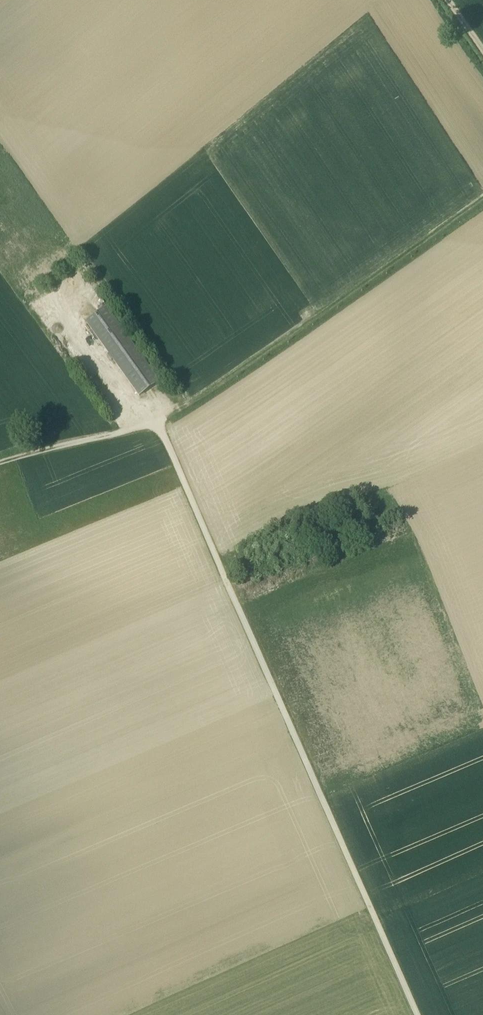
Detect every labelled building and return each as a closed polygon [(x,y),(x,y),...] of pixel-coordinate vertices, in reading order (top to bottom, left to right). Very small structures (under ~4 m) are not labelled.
[(106,310),(87,324),(139,397),(159,383),(106,310)] [(53,331),(59,344),(68,340),(62,327),(53,331)] [(42,400),(45,409),(64,402),(61,393),(42,400)]
